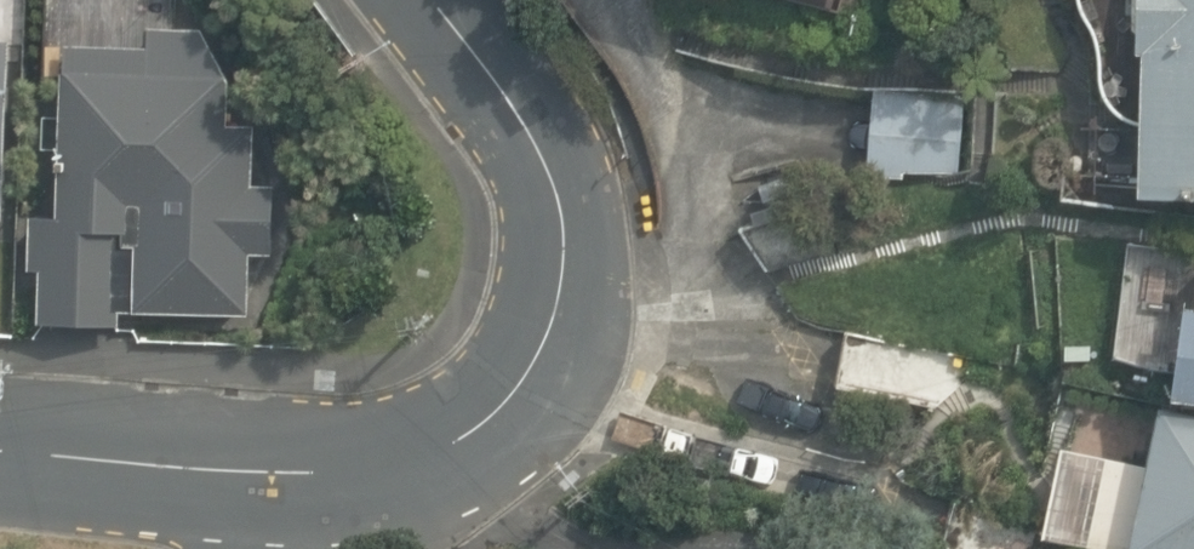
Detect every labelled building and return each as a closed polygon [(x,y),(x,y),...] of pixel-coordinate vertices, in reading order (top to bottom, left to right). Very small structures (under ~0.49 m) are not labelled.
[(1079,5),(1090,20),(1099,46),(1104,96),(1124,116),(1142,119),(1141,197),(1193,197),(1193,0),(1078,0),(1079,5)] [(230,76),(203,25),(149,24),(149,46),(64,44),(60,209),(136,211),(135,248),(226,251),(230,76)] [(873,174),(906,176),(906,170),(962,173),(966,95),(878,90),(873,174)] [(743,227),(770,270),(852,251),(825,208),(743,227)] [(27,334),(84,337),(87,248),(30,246),(27,334)] [(1193,399),(1193,306),(1188,305),(1176,397),(1193,399)] [(838,382),(940,403),(981,360),(850,331),(838,382)] [(1161,412),(1151,465),(1059,447),(1041,538),(1094,548),(1193,548),(1193,419),(1161,412)]
